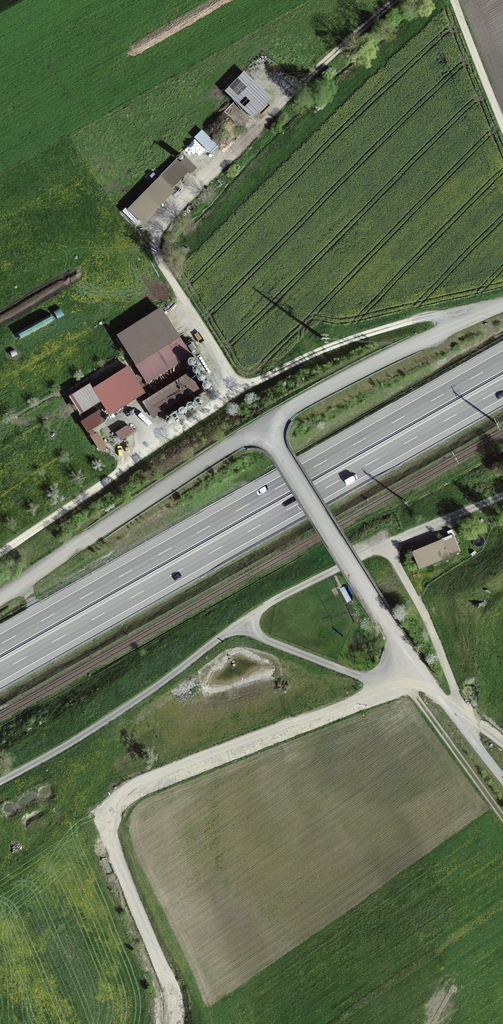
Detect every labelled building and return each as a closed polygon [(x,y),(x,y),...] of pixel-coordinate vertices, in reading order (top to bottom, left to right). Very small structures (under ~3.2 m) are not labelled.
[(217,146),(205,132),(199,137),(211,152),(217,146)] [(142,223),(177,189),(164,176),(129,209),(142,223)] [(180,337),(136,362),(149,384),(193,358),(180,337)] [(108,409),(140,388),(128,369),(95,389),(108,409)] [(190,373),(143,401),(153,418),(200,389),(190,373)] [(83,413),(98,403),(92,392),(76,402),(83,413)] [(420,569),(450,556),(443,539),(413,552),(420,569)]
